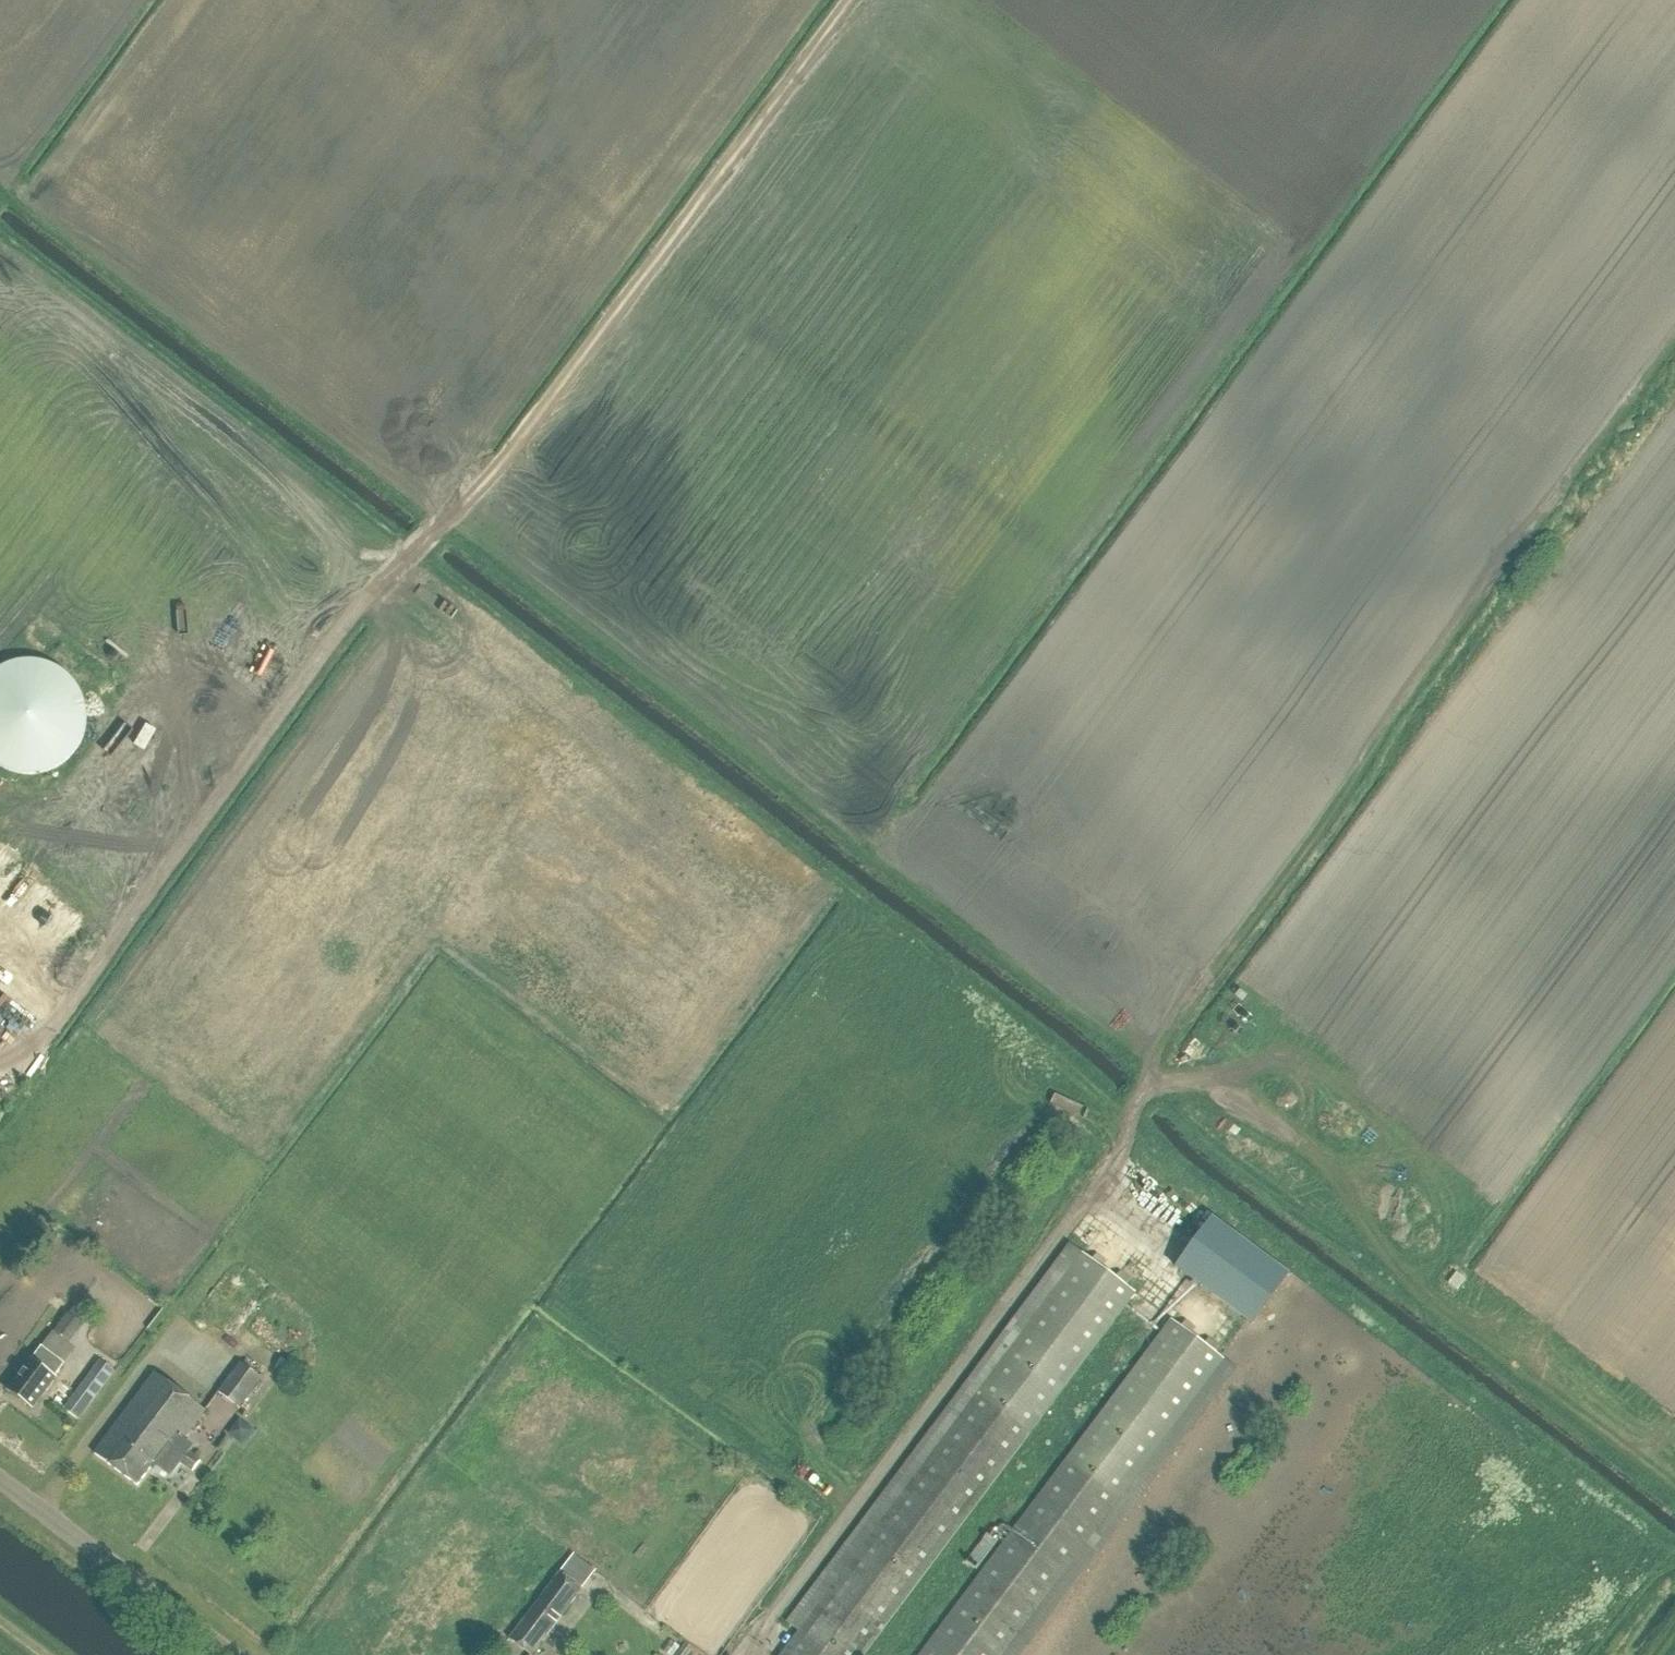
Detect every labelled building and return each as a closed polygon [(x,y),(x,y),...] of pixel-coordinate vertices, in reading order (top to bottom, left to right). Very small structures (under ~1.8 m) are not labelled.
[(11,1006),(0,1003),(0,1036),(4,1037),(11,1006)] [(1177,1271),(1251,1327),(1288,1276),(1214,1221),(1177,1271)] [(1135,1292),(1083,1253),(780,1654),(862,1654),(1135,1292)] [(68,1313),(54,1333),(72,1347),(80,1336),(78,1334),(84,1326),(82,1324),(70,1315),(68,1313)] [(1237,1368),(1172,1319),(920,1654),(1021,1654),(1237,1368)] [(33,1359),(10,1390),(33,1407),(55,1377),(53,1376),(63,1364),(43,1349),(34,1360),(33,1359)] [(218,1392),(240,1409),(263,1379),(241,1362),(218,1392)] [(114,1372),(103,1364),(80,1396),(91,1404),(114,1372)] [(95,1453),(138,1485),(154,1464),(163,1471),(173,1458),(178,1461),(177,1461),(192,1473),(201,1461),(180,1445),(204,1413),(154,1375),(95,1453)] [(560,1572),(509,1639),(529,1654),(533,1654),(583,1589),(560,1572)] [(692,1650),(685,1644),(677,1654),(688,1654),(692,1650)]
